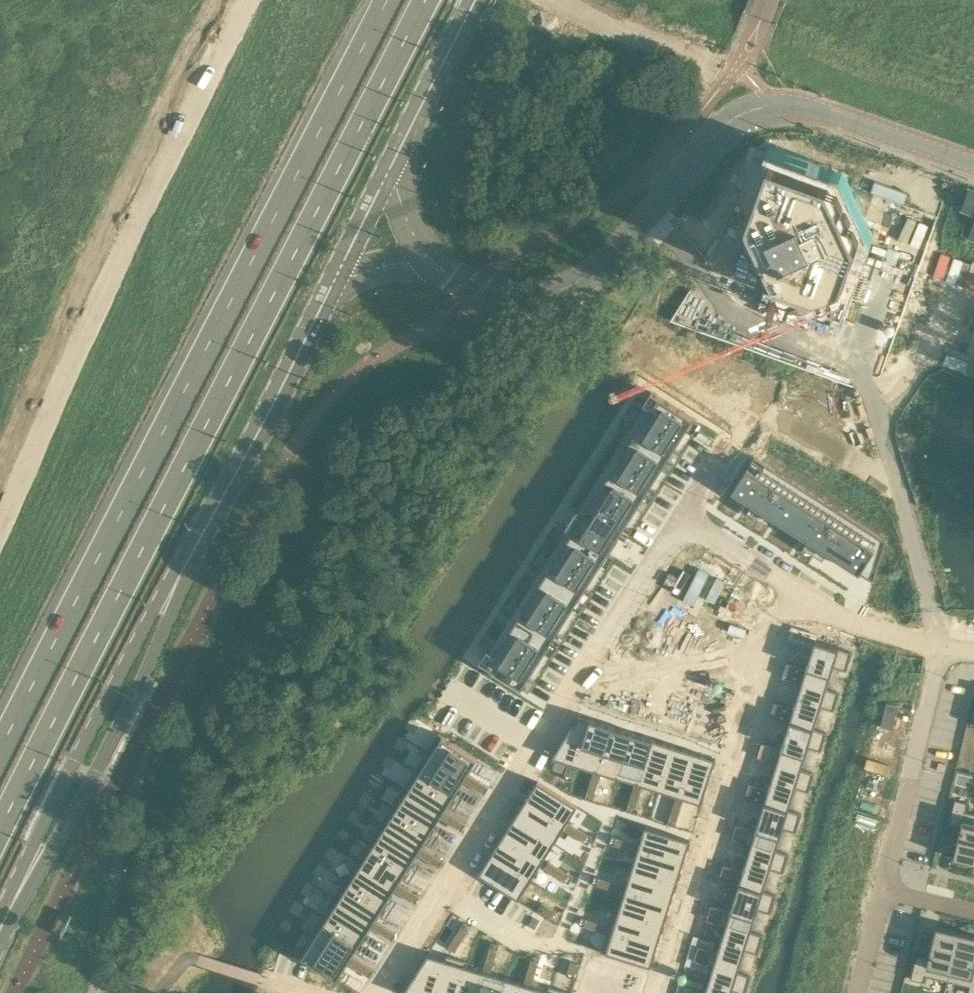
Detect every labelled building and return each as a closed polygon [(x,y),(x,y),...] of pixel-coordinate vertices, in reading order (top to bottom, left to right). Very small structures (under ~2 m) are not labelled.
[(695,280),(671,319),(853,384),(868,379),(881,374),(930,237),(938,213),(832,175),(773,154),(751,213),(738,250),(723,235),(706,262),(702,268),(695,280)] [(969,188),(962,208),(973,212),(973,190),(969,188)] [(488,647),(480,660),(522,687),(594,575),(610,551),(609,550),(619,535),(694,417),(651,390),(644,403),(651,407),(634,434),(627,430),(620,425),(570,503),(577,508),(567,524),(567,525),(566,526),(573,530),(562,547),(556,556),(533,592),(528,601),(495,652),(488,647)] [(754,456),(732,491),(874,581),(886,540),(754,456)] [(546,538),(541,546),(548,551),(554,543),(546,538)] [(554,543),(548,551),(556,556),(562,547),(554,543)] [(518,582),(512,591),(520,596),(526,587),(518,582)] [(526,587),(520,596),(528,601),(533,592),(526,587)] [(787,662),(783,676),(802,682),(802,681),(826,688),(827,688),(833,666),(846,670),(852,651),(815,639),(808,662),(806,668),(787,662)] [(774,703),(770,717),(789,723),(790,721),(814,729),(814,728),(821,706),(833,710),(839,692),(827,688),(826,688),(802,681),(802,682),(795,702),(793,708),(774,703)] [(578,716),(552,757),(568,762),(576,764),(577,765),(591,720),(578,716)] [(591,720),(577,765),(594,770),(598,771),(612,726),(591,720)] [(762,743),(757,757),(777,763),(777,762),(801,769),(801,768),(808,747),(821,751),(827,732),(814,728),(814,729),(790,721),(789,723),(783,743),(782,743),(780,749),(762,743)] [(612,726),(598,771),(601,772),(618,778),(632,732),(612,726)] [(632,732),(618,778),(635,783),(639,784),(653,739),(632,732)] [(439,733),(427,752),(466,776),(468,773),(478,757),(439,733)] [(653,739),(639,784),(642,785),(659,790),(673,745),(653,739)] [(673,745),(659,790),(676,796),(680,797),(694,752),(673,745)] [(427,752),(415,770),(454,795),(463,780),(466,776),(427,752)] [(694,752),(680,797),(684,798),(702,804),(716,758),(694,752)] [(568,762),(564,774),(572,776),(576,764),(568,762)] [(749,784),(745,797),(764,803),(764,802),(788,810),(789,809),(795,787),(808,791),(814,772),(801,768),(801,769),(777,762),(777,763),(770,783),(768,789),(749,784)] [(415,770),(403,788),(442,813),(445,810),(454,795),(415,770)] [(594,770),(590,782),(598,784),(601,772),(598,771),(594,770)] [(466,776),(463,780),(474,786),(478,780),(468,773),(466,776)] [(478,780),(474,786),(484,793),(489,786),(478,780)] [(538,780),(526,799),(565,825),(568,821),(578,805),(538,780)] [(590,782),(586,793),(594,796),(598,784),(590,782)] [(635,783),(631,794),(639,797),(642,785),(639,784),(635,783)] [(403,788),(392,806),(431,831),(434,826),(440,816),(442,813),(403,788)] [(631,794),(627,806),(635,808),(639,797),(631,794)] [(676,796),(673,807),(680,810),(684,798),(680,797),(676,796)] [(526,799),(514,818),(554,843),(563,828),(565,825),(526,799)] [(969,802),(956,799),(950,824),(963,827),(955,858),(973,862),(973,820),(966,817),(969,802)] [(737,824),(732,838),(751,844),(752,843),(776,850),(776,849),(783,828),(796,832),(802,813),(789,809),(788,810),(764,802),(764,803),(758,824),(757,823),(755,830),(737,824)] [(392,806),(380,825),(419,849),(421,846),(431,831),(392,806)] [(673,807),(669,819),(676,821),(678,817),(680,810),(673,807)] [(442,813),(440,816),(451,823),(455,816),(445,810),(442,813)] [(455,816),(451,823),(461,830),(465,823),(455,816)] [(514,818),(502,836),(542,861),(554,843),(514,818)] [(565,825),(563,828),(573,835),(578,828),(568,821),(565,825)] [(380,825),(369,843),(408,868),(417,853),(419,849),(380,825)] [(640,844),(638,848),(683,862),(690,840),(645,826),(640,844)] [(578,828),(573,835),(584,841),(588,834),(578,828)] [(502,836),(491,854),(531,879),(542,861),(502,836)] [(616,836),(614,844),(625,848),(628,840),(616,836)] [(628,840),(625,848),(637,852),(638,848),(640,844),(628,840)] [(369,843),(357,861),(396,886),(398,882),(408,868),(369,843)] [(724,864),(720,878),(739,884),(739,883),(763,891),(763,890),(770,868),(783,872),(789,853),(776,849),(776,850),(752,843),(751,844),(745,864),(743,867),(743,870),(724,864)] [(419,849),(417,853),(428,859),(432,853),(421,846),(419,849)] [(637,852),(632,868),(677,882),(683,862),(638,848),(637,852)] [(432,853),(428,859),(438,866),(442,859),(432,853)] [(491,854),(479,873),(518,899),(531,879),(491,854)] [(549,860),(544,867),(554,874),(559,867),(549,860)] [(357,861),(346,879),(385,904),(394,889),(396,886),(357,861)] [(559,867),(554,874),(565,880),(569,873),(559,867)] [(632,868),(625,889),(670,903),(677,882),(632,868)] [(599,877),(597,884),(608,888),(611,880),(599,877)] [(346,879),(334,898),(373,922),(375,919),(385,904),(346,879)] [(611,880),(608,888),(620,892),(622,884),(611,880)] [(396,886),(394,889),(404,896),(409,889),(398,882),(396,886)] [(711,905),(707,919),(726,925),(726,924),(750,931),(751,930),(757,909),(770,913),(776,894),(763,890),(763,891),(739,883),(739,884),(732,905),(732,904),(730,911),(711,905)] [(409,889),(404,896),(415,902),(419,896),(409,889)] [(619,909),(664,924),(670,903),(625,889),(619,909)] [(334,898),(322,916),(361,941),(371,926),(373,922),(334,898)] [(546,904),(541,911),(552,917),(556,910),(546,904)] [(609,925),(608,929),(658,944),(664,924),(619,909),(615,907),(609,925)] [(322,916),(311,934),(350,959),(352,956),(361,941),(322,916)] [(533,916),(528,925),(535,928),(539,919),(533,916)] [(586,918),(584,925),(595,929),(597,921),(586,918)] [(373,922),(371,926),(381,932),(386,926),(375,919),(373,922)] [(597,921),(595,929),(607,933),(608,929),(609,925),(597,921)] [(699,945),(694,959),(713,965),(714,964),(738,972),(738,971),(745,949),(758,953),(764,934),(751,930),(750,931),(726,924),(726,925),(720,945),(719,945),(717,951),(699,945)] [(916,953),(910,978),(923,981),(925,975),(947,981),(959,931),(936,925),(929,956),(916,953)] [(386,926),(381,932),(392,939),(396,932),(386,926)] [(461,926),(454,936),(461,941),(468,930),(461,926)] [(607,933),(601,950),(651,966),(658,944),(608,929),(607,933)] [(947,981),(969,986),(968,992),(971,992),(973,992),(973,935),(959,931),(947,981)] [(311,934),(299,953),(338,978),(348,962),(350,959),(311,934)] [(454,936),(448,946),(455,951),(461,941),(454,936)] [(490,947),(486,958),(494,961),(497,949),(490,947)] [(403,992),(435,992),(445,958),(444,958),(428,953),(403,992)] [(435,992),(457,992),(466,965),(467,965),(468,961),(447,954),(444,958),(445,958),(435,992)] [(350,959),(348,962),(358,969),(362,962),(352,956),(350,959)] [(486,958),(483,970),(487,971),(490,972),(494,961),(486,958)] [(531,960),(527,971),(535,974),(539,962),(531,960)] [(571,961),(567,972),(575,975),(578,963),(571,961)] [(362,962),(358,969),(369,976),(373,969),(362,962)] [(684,992),(731,992),(732,990),(743,992),(745,992),(751,975),(738,971),(738,972),(714,964),(713,965),(707,985),(705,992),(686,986),(684,992)] [(457,992),(480,992),(487,971),(483,970),(467,965),(466,965),(457,992)] [(480,992),(502,992),(507,978),(490,972),(487,971),(480,992)] [(527,971),(524,983),(528,984),(531,985),(535,974),(527,971)] [(502,992),(525,992),(528,984),(524,983),(507,978),(502,992)] [(525,992),(548,992),(548,990),(547,990),(531,985),(528,984),(525,992)]
